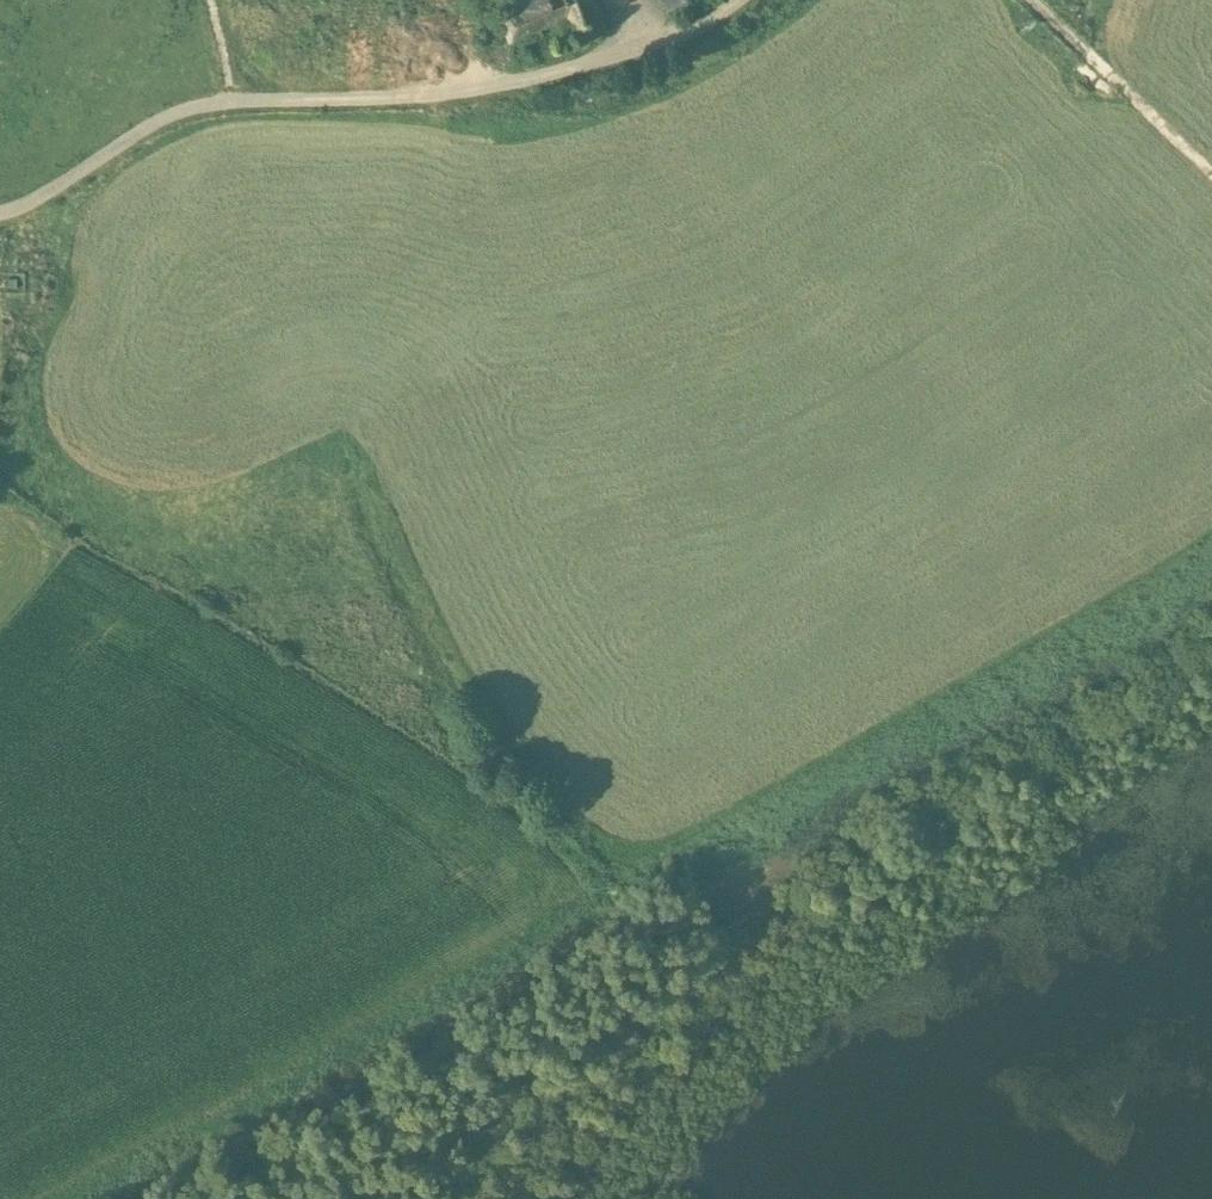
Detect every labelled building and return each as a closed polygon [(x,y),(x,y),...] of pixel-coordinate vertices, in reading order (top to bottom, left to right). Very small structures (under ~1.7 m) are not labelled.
[(604,25),(595,0),(499,0),(516,52),(532,46),(531,44),(572,28),(575,36),(604,25)]
